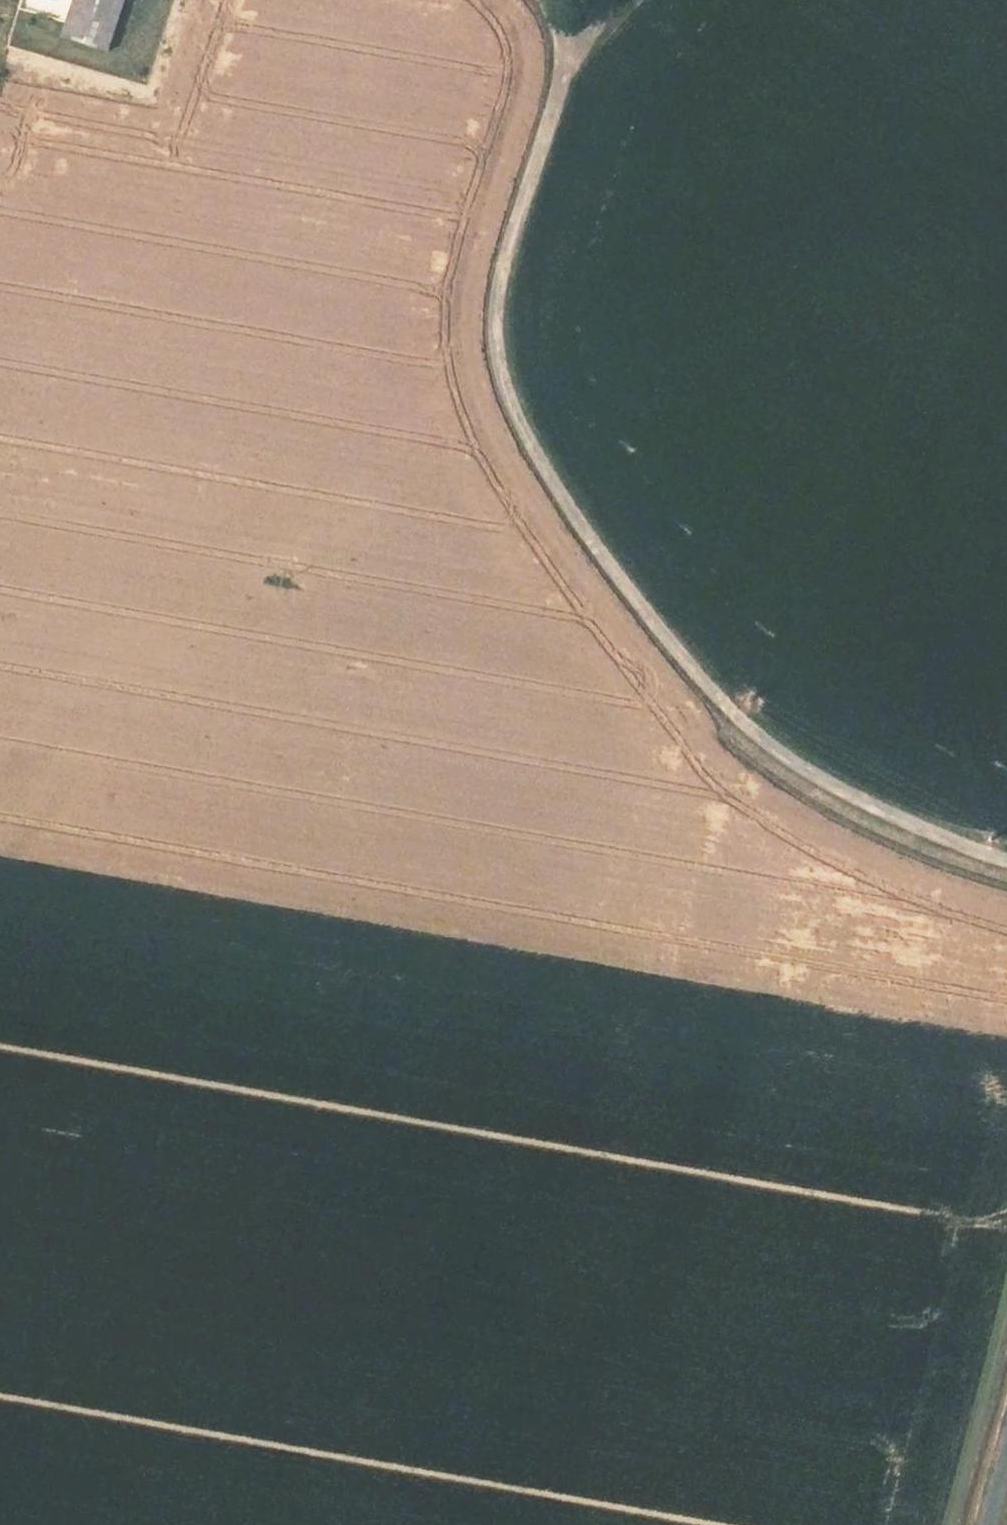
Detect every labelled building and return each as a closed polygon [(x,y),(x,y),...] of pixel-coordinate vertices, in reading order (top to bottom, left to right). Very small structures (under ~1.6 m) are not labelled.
[(64,35),(107,49),(124,0),(75,0),(64,35)]
